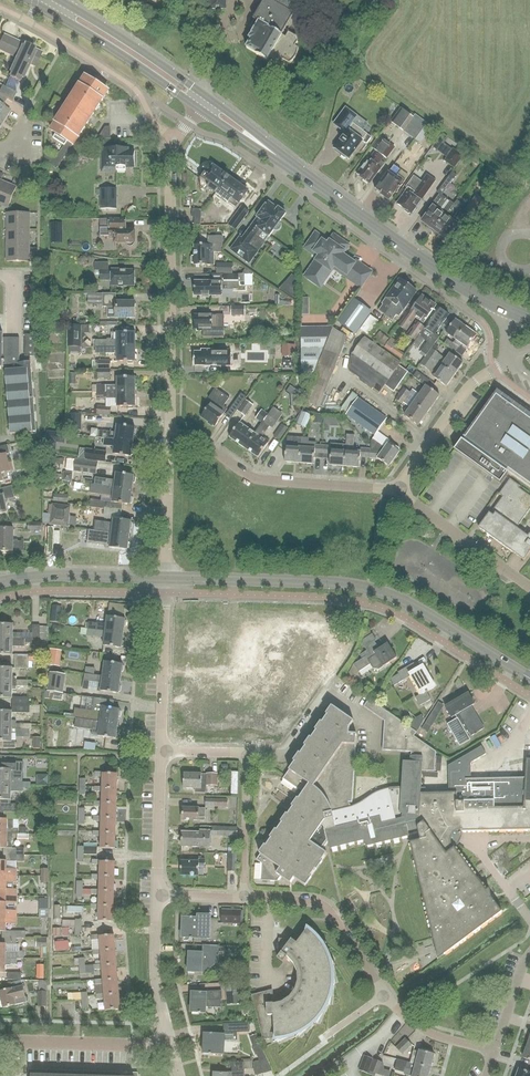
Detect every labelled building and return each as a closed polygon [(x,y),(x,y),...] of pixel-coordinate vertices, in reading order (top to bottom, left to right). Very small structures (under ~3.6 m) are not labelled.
[(225,9),(226,0),(209,0),(209,9),(225,9)] [(253,20),(258,23),(249,39),(251,40),(246,48),(267,60),(269,58),(277,62),(279,59),(289,64),(290,63),(294,60),(295,58),(296,56),(297,51),(298,49),(295,47),(297,43),(296,36),(295,37),(288,33),(285,38),(281,35),(293,14),(292,13),(293,9),(295,10),(301,0),(265,0),(253,20)] [(25,45),(24,47),(19,45),(20,43),(9,38),(8,40),(3,38),(0,43),(0,51),(16,58),(9,73),(11,74),(10,78),(19,82),(21,78),(23,79),(30,62),(36,65),(41,55),(33,52),(34,49),(25,45)] [(53,138),(65,146),(70,149),(73,145),(108,91),(86,77),(51,131),(56,134),(53,138)] [(2,86),(0,90),(0,94),(12,102),(16,93),(2,86)] [(0,95),(0,125),(9,111),(2,106),(7,99),(0,95)] [(333,123),(346,132),(334,149),(341,154),(341,156),(345,158),(347,158),(349,159),(362,141),(366,144),(371,137),(352,123),(357,116),(345,107),(333,123)] [(409,135),(417,124),(419,121),(414,117),(413,118),(401,108),(391,122),(409,135)] [(417,124),(409,135),(415,140),(423,129),(417,124)] [(98,139),(110,139),(110,127),(105,127),(98,138),(98,139)] [(372,148),(375,151),(369,160),(368,159),(357,175),(359,177),(366,182),(368,184),(383,163),(381,161),(384,157),(386,159),(395,147),(380,137),(372,148)] [(101,148),(102,165),(102,172),(117,172),(117,170),(126,170),(126,167),(135,167),(135,152),(128,152),(128,148),(101,148)] [(463,156),(453,148),(444,161),(454,168),(463,156)] [(44,161),(52,165),(54,162),(55,161),(46,155),(44,161)] [(210,189),(215,193),(222,184),(224,186),(229,178),(210,165),(210,166),(208,164),(205,165),(203,168),(204,171),(205,172),(200,179),(200,187),(208,192),(210,189)] [(404,181),(408,176),(394,166),(390,170),(388,169),(387,171),(386,171),(380,179),(382,180),(380,185),(375,191),(380,194),(388,200),(395,191),(397,192),(405,181),(404,181)] [(407,188),(406,189),(406,190),(396,204),(411,215),(416,208),(417,208),(418,207),(418,206),(421,202),(421,200),(435,181),(427,176),(420,186),(411,179),(406,187),(407,188)] [(222,184),(215,193),(236,208),(247,191),(246,191),(247,190),(247,189),(246,188),(246,187),(245,186),(244,185),(243,185),(242,184),(241,184),(240,185),(239,185),(229,178),(224,186),(222,184)] [(0,183),(0,204),(7,207),(16,187),(1,181),(0,183)] [(100,189),(100,190),(100,209),(117,209),(117,189),(100,189)] [(429,229),(433,232),(449,210),(454,204),(440,194),(431,206),(432,207),(421,222),(429,228),(429,229)] [(451,221),(446,217),(451,211),(449,210),(433,232),(438,235),(439,235),(446,241),(457,226),(459,227),(469,214),(475,219),(485,205),(475,197),(467,209),(463,206),(451,221)] [(249,264),(258,251),(265,242),(264,241),(268,236),(269,237),(274,231),(275,232),(276,232),(277,232),(278,231),(279,231),(280,231),(281,230),(281,229),(281,228),(282,228),(282,227),(282,226),(281,225),(281,224),(280,223),(286,214),(279,209),(278,209),(269,202),(257,218),(259,219),(250,230),(248,230),(242,239),(240,237),(231,250),(249,264)] [(241,206),(228,225),(235,231),(249,212),(241,206)] [(200,225),(201,210),(192,209),(191,217),(194,217),(194,225),(200,225)] [(7,229),(29,229),(29,213),(7,212),(7,229)] [(135,228),(125,228),(125,220),(100,220),(100,236),(115,236),(115,242),(126,243),(127,245),(130,247),(132,246),(134,245),(135,242),(135,228)] [(7,245),(29,245),(29,229),(7,229),(7,245)] [(320,255),(310,270),(322,279),(333,265),(344,273),(343,274),(359,287),(368,274),(352,262),(351,262),(340,254),(346,247),(333,238),(328,245),(321,240),(315,235),(306,248),(312,252),(313,250),(320,255)] [(29,261),(29,245),(7,245),(6,261),(29,261)] [(214,266),(214,252),(222,252),(222,246),(214,246),(214,245),(194,245),(194,256),(192,257),(192,264),(194,264),(194,266),(214,266)] [(95,271),(100,271),(100,280),(111,280),(111,286),(135,286),(135,270),(126,270),(126,269),(111,269),(111,270),(109,270),(109,263),(95,263),(95,271)] [(232,275),(232,264),(217,263),(217,274),(232,275)] [(194,281),(194,296),(202,296),(202,297),(209,297),(209,296),(222,296),(222,290),(238,290),(238,275),(223,275),(223,281),(194,281)] [(292,275),(279,289),(296,299),(296,278),(292,275)] [(384,315),(406,285),(399,280),(381,304),(383,305),(379,311),(384,315)] [(398,317),(403,311),(416,292),(406,285),(384,315),(392,321),(396,315),(398,317)] [(135,318),(135,301),(116,302),(116,294),(103,294),(103,304),(103,307),(107,307),(107,318),(115,318),(135,318)] [(413,305),(401,322),(398,326),(406,331),(416,318),(423,323),(435,306),(422,296),(415,306),(413,305)] [(54,318),(66,319),(67,300),(54,300),(54,318)] [(354,301),(339,322),(354,333),(369,312),(370,313),(371,313),(353,300),(353,301),(354,301)] [(245,316),(245,306),(231,306),(231,316),(245,316)] [(439,308),(412,345),(418,349),(424,340),(427,342),(425,346),(430,350),(439,337),(435,334),(449,315),(439,308)] [(194,315),(194,329),(196,329),(196,331),(203,331),(203,337),(224,337),(224,315),(194,315)] [(370,316),(361,329),(369,335),(379,322),(370,316)] [(456,340),(465,327),(455,320),(446,332),(456,340)] [(406,335),(415,341),(424,328),(416,322),(406,335)] [(67,325),(67,347),(81,347),(81,333),(89,333),(89,325),(67,325)] [(456,352),(462,344),(467,348),(476,335),(465,327),(456,340),(453,344),(450,348),(456,352)] [(333,328),(304,402),(317,407),(344,336),(333,328)] [(331,330),(301,330),(301,370),(303,370),(303,376),(313,376),(331,330)] [(375,337),(384,344),(388,338),(379,331),(375,337)] [(5,367),(11,434),(36,432),(30,358),(19,359),(19,338),(3,338),(2,333),(0,332),(0,367),(5,367)] [(117,333),(117,340),(95,340),(95,347),(135,347),(135,340),(137,340),(137,334),(135,334),(135,333),(117,333)] [(37,357),(37,334),(25,334),(25,356),(37,357)] [(364,337),(351,356),(349,372),(360,379),(360,380),(372,389),(373,388),(380,393),(385,386),(394,392),(408,372),(398,366),(401,363),(364,337)] [(385,346),(392,350),(397,343),(390,338),(385,346)] [(294,344),(285,344),(285,356),(294,356),(294,344)] [(95,354),(117,354),(117,362),(128,362),(127,364),(133,364),(133,362),(135,362),(135,347),(95,347),(95,354)] [(432,349),(427,355),(454,375),(462,364),(449,354),(445,359),(439,355),(440,354),(432,349)] [(194,352),(194,366),(204,366),(204,367),(210,367),(210,366),(212,366),(212,364),(230,365),(231,350),(201,350),(201,352),(194,352)] [(427,355),(420,365),(429,370),(433,377),(446,387),(454,375),(427,355)] [(97,370),(110,370),(110,360),(97,360),(97,370)] [(110,378),(110,370),(97,370),(97,378),(110,378)] [(417,371),(413,377),(424,385),(428,379),(417,371)] [(137,379),(135,379),(135,377),(117,377),(117,385),(93,386),(93,392),(135,392),(135,385),(137,385),(137,379)] [(404,388),(400,394),(426,413),(439,396),(426,386),(415,399),(409,394),(410,392),(404,388)] [(212,426),(213,425),(215,427),(227,409),(224,406),(230,398),(216,388),(209,398),(212,400),(201,417),(208,422),(209,423),(212,426)] [(529,486),(529,414),(518,406),(497,390),(453,450),(500,483),(508,473),(506,472),(507,469),(529,486)] [(117,407),(128,407),(128,409),(133,409),(133,407),(135,407),(135,392),(93,392),(92,392),(93,399),(117,399),(117,407)] [(403,403),(410,407),(404,416),(417,426),(426,413),(399,394),(396,399),(402,404),(403,403)] [(240,396),(225,416),(230,420),(245,400),(240,396)] [(375,435),(386,419),(357,398),(346,414),(375,435)] [(237,411),(245,417),(253,405),(246,400),(237,411)] [(110,416),(111,407),(97,406),(96,415),(110,416)] [(252,441),(246,449),(258,457),(269,442),(262,436),(269,426),(273,428),(282,415),(272,408),(268,415),(262,423),(255,434),(251,440),(252,441)] [(303,409),(297,425),(306,429),(312,413),(303,409)] [(262,423),(268,415),(262,410),(256,419),(262,423)] [(68,430),(81,430),(82,414),(69,414),(68,430)] [(255,434),(239,423),(229,437),(246,449),(252,441),(251,440),(255,434)] [(279,440),(288,429),(282,424),(273,436),(279,440)] [(97,438),(104,439),(104,438),(133,442),(134,435),(136,435),(136,429),(135,429),(135,427),(117,425),(116,433),(98,430),(97,438)] [(48,432),(45,453),(54,454),(55,442),(57,433),(48,432)] [(286,446),(284,461),(300,463),(301,438),(287,437),(287,446),(286,446)] [(104,438),(104,439),(103,446),(114,448),(113,454),(131,457),(131,455),(133,455),(134,449),(132,449),(133,442),(104,438)] [(323,445),(316,445),(316,442),(308,442),(309,438),(301,438),(300,463),(314,464),(314,458),(322,459),(323,445)] [(360,451),(352,451),(352,439),(346,438),(345,445),(346,445),(345,466),(359,467),(360,457),(368,457),(368,449),(361,448),(360,451)] [(371,441),(370,458),(378,458),(389,466),(399,451),(388,443),(385,448),(373,440),(371,441)] [(0,456),(0,482),(3,481),(1,472),(10,470),(7,458),(6,454),(9,453),(10,457),(25,454),(22,442),(0,447),(0,449),(1,455),(0,456)] [(341,445),(341,450),(331,449),(331,446),(323,445),(322,459),(331,459),(330,465),(345,466),(346,445),(345,445),(341,445)] [(106,452),(86,449),(85,460),(105,463),(106,452)] [(75,460),(74,471),(96,474),(97,462),(75,460)] [(135,477),(134,477),(134,475),(116,473),(115,480),(95,477),(94,484),(132,490),(133,483),(135,483),(135,477)] [(489,513),(478,528),(524,561),(529,552),(529,535),(529,534),(528,536),(516,528),(529,509),(529,497),(518,488),(519,486),(510,479),(498,494),(502,497),(492,509),(496,512),(493,516),(489,513)] [(130,505),(130,503),(132,503),(133,497),(131,497),(132,490),(94,484),(91,484),(90,493),(113,496),(112,502),(91,499),(89,507),(104,509),(105,508),(121,510),(122,504),(130,505)] [(15,498),(12,486),(0,489),(0,490),(1,496),(0,496),(0,514),(7,513),(5,500),(15,498)] [(68,496),(54,494),(53,501),(67,502),(68,496)] [(70,507),(52,504),(49,525),(68,527),(70,507)] [(129,535),(130,528),(132,529),(132,523),(131,523),(131,521),(113,519),(112,523),(95,521),(94,530),(129,535)] [(27,530),(39,531),(41,531),(41,523),(27,523),(27,530)] [(24,542),(13,541),(13,529),(0,529),(0,551),(13,552),(13,550),(24,551),(24,542)] [(88,530),(87,542),(105,545),(105,547),(127,550),(128,548),(129,549),(130,543),(128,543),(129,535),(94,530),(88,530)] [(61,614),(51,613),(50,621),(60,622),(61,614)] [(107,617),(106,624),(88,622),(87,629),(123,634),(125,619),(107,617)] [(12,633),(12,625),(0,625),(0,640),(16,640),(16,637),(24,637),(24,643),(32,643),(32,640),(48,640),(48,627),(40,626),(40,625),(32,625),(32,634),(12,633)] [(121,648),(123,634),(87,629),(86,636),(104,638),(103,646),(121,648)] [(379,669),(383,667),(396,658),(387,644),(379,649),(373,642),(376,640),(372,634),(363,640),(361,644),(366,651),(360,655),(362,659),(354,664),(359,672),(370,665),(373,669),(379,669)] [(12,647),(24,647),(24,643),(24,637),(16,637),(16,640),(0,640),(0,655),(12,655),(12,647)] [(53,647),(50,663),(63,665),(66,649),(53,647)] [(103,677),(121,679),(123,664),(105,662),(103,676),(103,677)] [(410,677),(421,694),(415,698),(420,706),(431,700),(426,692),(435,687),(423,666),(417,669),(413,664),(398,673),(398,674),(390,679),(394,686),(410,677)] [(85,667),(84,674),(94,675),(95,668),(85,667)] [(12,676),(12,668),(0,668),(0,683),(16,684),(16,680),(16,676),(12,676)] [(48,692),(63,694),(65,674),(50,673),(48,692)] [(83,681),(102,684),(101,691),(119,693),(121,679),(103,677),(103,676),(94,675),(84,674),(83,681)] [(16,680),(16,684),(0,683),(0,698),(12,698),(12,690),(16,690),(16,687),(24,687),(24,680),(16,680)] [(467,694),(445,707),(451,718),(452,718),(451,717),(453,716),(454,716),(455,716),(457,719),(447,724),(459,746),(470,740),(467,735),(470,733),(471,735),(470,736),(471,736),(474,734),(475,735),(476,734),(476,733),(483,728),(471,706),(474,705),(467,694)] [(30,705),(30,697),(14,697),(14,705),(30,705)] [(470,778),(470,763),(485,755),(481,747),(448,766),(448,793),(420,793),(422,771),(434,772),(436,752),(414,736),(416,732),(368,699),(363,707),(384,721),(382,750),(411,752),(410,762),(403,761),(401,788),(398,788),(396,788),(393,788),(390,789),(388,789),(385,790),(380,791),(375,794),(373,795),(371,796),(362,802),(360,804),(357,805),(355,806),(352,807),(350,808),(348,802),(352,803),(356,734),(349,734),(349,728),(353,721),(333,707),(282,779),(302,793),(256,860),(261,864),(260,880),(260,881),(278,882),(278,881),(280,877),(290,884),(294,878),(304,886),(326,853),(322,850),(328,842),(329,849),(364,841),(365,847),(409,837),(408,832),(417,829),(420,840),(409,843),(438,960),(501,912),(453,848),(461,832),(529,831),(529,760),(526,759),(525,777),(470,778)] [(14,713),(29,713),(30,705),(14,705),(14,713)] [(71,717),(76,718),(118,724),(119,717),(120,717),(121,711),(119,711),(120,709),(104,707),(102,707),(93,706),(92,711),(75,708),(74,714),(71,714),(71,717)] [(16,724),(16,721),(11,721),(12,712),(0,712),(0,727),(16,727),(16,724)] [(431,727),(438,715),(432,712),(425,723),(431,727)] [(118,724),(76,718),(74,728),(93,730),(93,728),(99,729),(98,736),(116,739),(116,737),(117,737),(118,731),(117,731),(118,724)] [(1,742),(1,748),(15,748),(15,742),(11,742),(11,733),(16,733),(16,730),(23,730),(23,724),(16,724),(16,727),(0,727),(0,742),(1,742)] [(11,770),(15,770),(15,762),(1,762),(1,770),(0,770),(0,785),(15,785),(15,782),(22,782),(22,776),(11,776),(11,770)] [(102,789),(117,789),(117,774),(103,774),(103,773),(95,773),(94,777),(103,777),(102,787),(102,789)] [(201,784),(206,785),(206,786),(217,786),(218,774),(206,774),(206,775),(202,775),(202,774),(184,774),(183,788),(201,789),(201,784)] [(0,800),(0,801),(0,812),(16,812),(16,804),(10,804),(11,800),(11,792),(23,792),(23,788),(31,788),(31,782),(22,782),(15,782),(15,785),(0,785),(0,800)] [(102,789),(102,787),(94,787),(94,792),(103,792),(102,802),(102,804),(116,804),(117,789),(102,789)] [(227,807),(228,799),(205,799),(205,807),(227,807)] [(102,804),(102,802),(94,802),(94,807),(102,807),(102,817),(102,819),(116,819),(116,804),(102,804)] [(205,818),(205,809),(183,808),(182,820),(198,821),(199,818),(205,818)] [(18,828),(13,828),(13,820),(20,820),(20,812),(16,812),(0,812),(0,834),(12,834),(18,834),(18,828)] [(102,819),(102,817),(94,817),(94,822),(101,822),(101,832),(101,833),(116,834),(116,819),(102,819)] [(237,836),(237,827),(212,826),(212,836),(237,836)] [(209,847),(210,839),(210,831),(201,831),(201,833),(182,833),(182,847),(209,847)] [(101,833),(101,832),(93,832),(93,836),(101,837),(101,848),(115,849),(116,834),(101,833)] [(12,834),(0,834),(0,848),(3,848),(3,855),(24,855),(24,848),(12,848),(12,834)] [(84,847),(78,847),(77,855),(83,855),(97,856),(97,847),(84,847)] [(227,872),(236,872),(237,854),(228,853),(227,872)] [(17,861),(24,861),(24,855),(3,855),(3,861),(0,861),(0,875),(17,876),(17,869),(7,869),(7,861),(17,861)] [(188,859),(188,861),(181,861),(180,875),(198,876),(198,869),(204,869),(205,860),(188,859)] [(100,877),(114,877),(114,862),(100,862),(100,860),(92,860),(92,865),(100,865),(100,875),(100,877)] [(6,889),(6,882),(17,882),(17,876),(0,875),(0,896),(17,896),(17,889),(6,889)] [(99,892),(114,892),(114,877),(100,877),(100,875),(92,875),(92,880),(100,880),(99,890),(99,892)] [(83,890),(76,889),(76,897),(82,897),(82,894),(91,895),(91,890),(83,890)] [(99,895),(99,905),(99,907),(113,907),(114,892),(99,892),(99,890),(91,890),(91,895),(99,895)] [(15,917),(15,911),(6,910),(6,903),(17,903),(17,896),(0,896),(0,917),(15,917)] [(43,897),(43,914),(50,914),(51,898),(43,897)] [(99,907),(99,905),(91,905),(91,910),(99,910),(98,922),(113,922),(113,907),(99,907)] [(222,924),(240,925),(241,911),(223,911),(222,924)] [(193,938),(197,938),(208,939),(209,915),(197,915),(197,918),(193,918),(193,917),(190,917),(190,918),(184,918),(183,937),(190,938),(190,939),(192,939),(193,938)] [(15,917),(0,917),(0,931),(2,931),(2,938),(16,938),(16,931),(6,931),(6,924),(16,924),(16,917),(15,917)] [(291,940),(290,942),(279,942),(279,939),(278,952),(279,952),(281,954),(277,959),(283,963),(287,958),(294,963),(297,973),(298,982),(295,990),(290,998),(282,1003),(274,1005),(273,1004),(270,1004),(266,992),(251,996),(263,1040),(276,1039),(276,1037),(282,1036),(284,1040),(296,1034),(295,1032),(301,1029),(304,1032),(314,1022),(312,1020),(317,1016),(320,1018),(326,1005),(324,1004),(326,999),(330,999),(332,985),(329,985),(330,978),(334,977),(330,964),(328,965),(326,958),(329,956),(322,945),(320,946),(316,941),(318,938),(307,930),(297,944),(291,940)] [(101,951),(116,950),(114,935),(100,936),(100,935),(91,935),(92,940),(100,939),(101,949),(101,951)] [(2,938),(1,944),(0,944),(0,958),(17,958),(17,959),(23,959),(23,952),(19,952),(19,945),(16,945),(16,938),(2,938)] [(47,947),(47,939),(36,939),(36,947),(47,947)] [(68,941),(55,942),(56,951),(69,950),(68,941)] [(203,945),(202,953),(189,952),(188,972),(202,972),(206,972),(218,961),(219,946),(203,945)] [(102,966),(117,965),(116,950),(101,951),(101,949),(93,950),(93,955),(101,954),(102,964),(102,966)] [(5,966),(10,966),(10,965),(16,965),(17,959),(17,958),(0,958),(0,973),(5,973),(5,966)] [(103,981),(118,980),(117,965),(102,966),(102,964),(94,965),(94,970),(102,969),(103,979),(103,981)] [(104,996),(119,995),(118,980),(103,981),(103,979),(95,980),(96,984),(103,984),(104,994),(104,996)] [(225,983),(226,997),(242,996),(241,982),(225,983)] [(26,1002),(23,986),(0,992),(0,996),(3,1007),(26,1002)] [(46,991),(39,991),(38,991),(38,1007),(46,1007),(46,991)] [(221,1008),(221,999),(222,999),(221,991),(204,992),(204,993),(193,993),(192,1013),(205,1014),(206,1007),(221,1008)] [(120,1010),(119,995),(104,996),(104,994),(96,995),(97,999),(105,999),(106,1011),(120,1010)] [(224,1055),(225,1041),(237,1041),(237,1033),(215,1033),(215,1034),(204,1034),(203,1053),(224,1055)] [(396,1047),(403,1054),(412,1045),(405,1038),(396,1047)] [(253,1048),(259,1061),(263,1074),(272,1072),(260,1045),(253,1048)] [(415,1064),(430,1068),(434,1054),(420,1050),(419,1052),(414,1051),(410,1063),(415,1064)] [(364,1056),(359,1070),(367,1073),(373,1059),(364,1056)] [(369,1072),(369,1074),(375,1075),(376,1074),(378,1075),(382,1062),(374,1059),(369,1072)] [(405,1069),(405,1068),(412,1070),(410,1075),(428,1075),(430,1068),(415,1064),(410,1063),(398,1060),(395,1070),(404,1072),(405,1069)] [(255,1075),(263,1074),(259,1061),(252,1063),(255,1075)] [(244,1072),(244,1062),(231,1063),(232,1073),(225,1073),(225,1074),(214,1073),(214,1075),(244,1075),(244,1072)]
